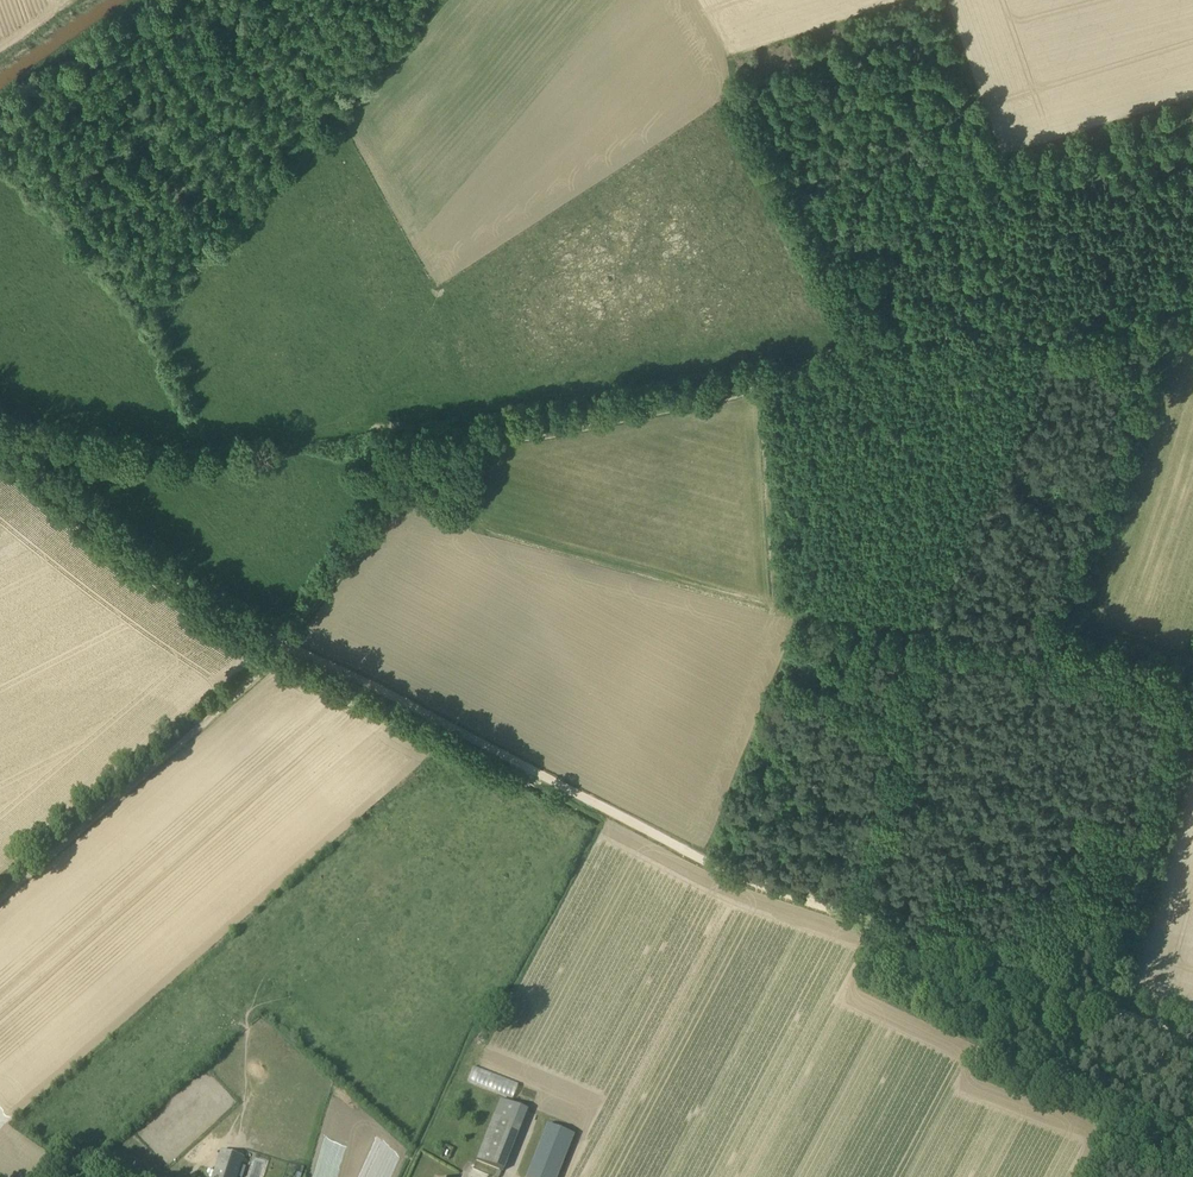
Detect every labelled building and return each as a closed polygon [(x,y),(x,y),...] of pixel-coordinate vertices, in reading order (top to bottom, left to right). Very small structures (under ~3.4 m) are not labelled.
[(511,1097),(517,1082),(472,1064),(466,1079),(511,1097)] [(500,1099),(493,1115),(521,1127),(528,1111),(500,1099)] [(570,1132),(541,1124),(525,1176),(556,1176),(570,1132)] [(244,1157),(220,1150),(212,1176),(237,1176),(244,1157)]
